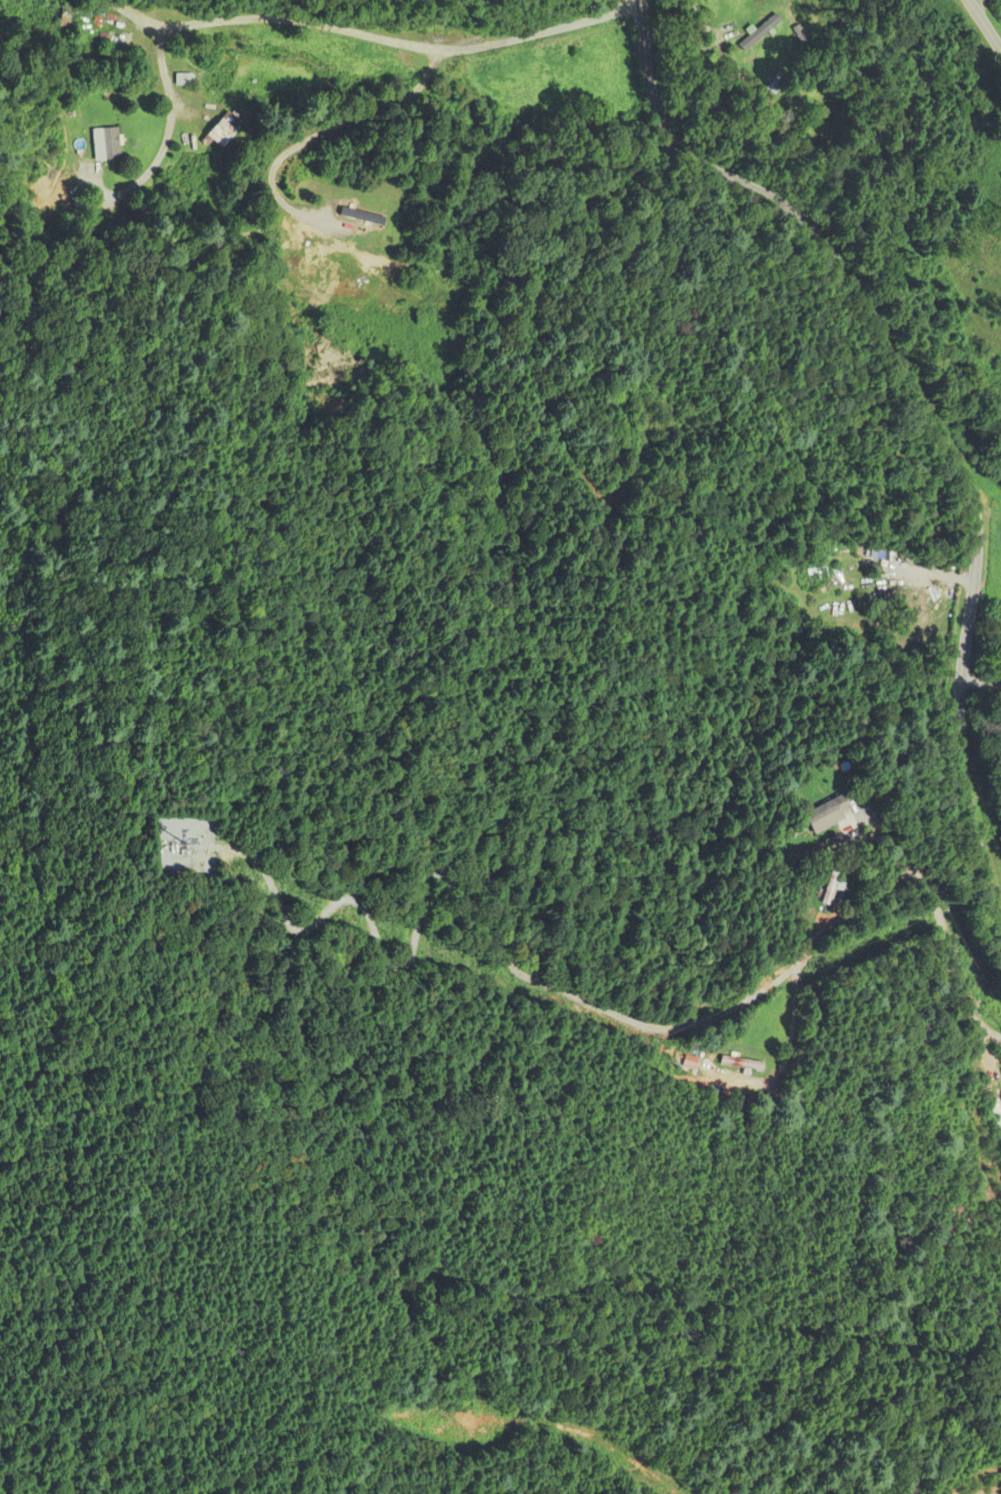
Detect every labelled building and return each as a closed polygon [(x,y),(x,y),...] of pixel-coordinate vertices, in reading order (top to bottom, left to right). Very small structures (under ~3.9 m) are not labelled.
[(790,77),(782,71),(770,88),(778,94),(790,77)] [(207,137),(224,150),(244,126),(227,112),(207,137)] [(121,128),(95,129),(96,161),(123,160),(121,128)] [(389,220),(345,206),(342,214),(387,228),(389,220)] [(833,580),(832,568),(812,570),(813,582),(833,580)] [(851,815),(861,810),(853,795),(811,815),(821,836),(854,820),(851,815)] [(848,875),(838,872),(829,905),(839,908),(848,875)] [(770,1063),(724,1058),(723,1066),(769,1072),(770,1063)]
